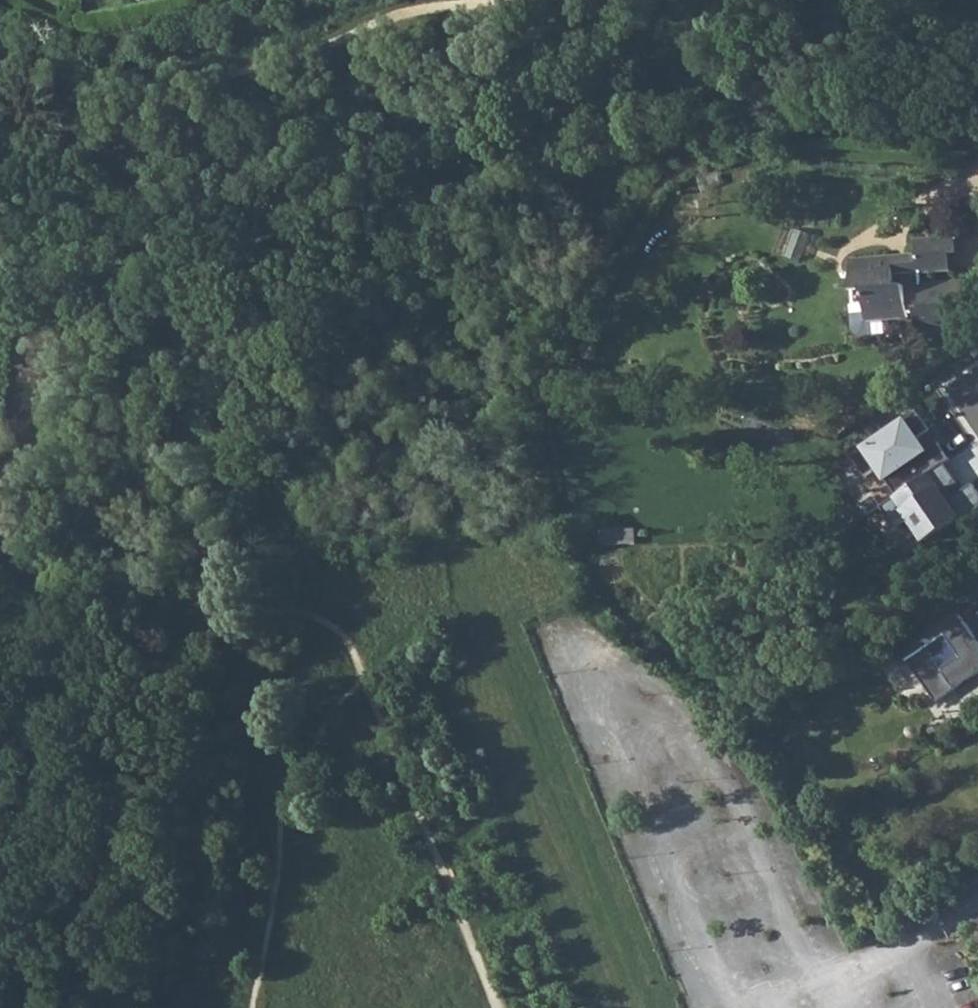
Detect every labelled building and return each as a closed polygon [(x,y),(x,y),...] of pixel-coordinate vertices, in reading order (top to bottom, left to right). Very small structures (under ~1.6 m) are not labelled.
[(916,258),(849,264),(854,306),(865,305),(866,323),(906,319),(907,315),(915,314),(917,333),(959,329),(957,307),(965,306),(963,284),(921,286),(921,274),(949,273),(947,257),(957,256),(954,240),(915,244),(916,258)] [(905,421),(862,453),(887,487),(930,455),(905,421)] [(951,503),(933,476),(880,511),(894,532),(908,522),(924,546),(977,511),(977,491),(975,487),(951,503)] [(963,645),(977,666),(977,634),(963,645)] [(955,650),(972,674),(977,670),(977,666),(963,645),(955,650)]
